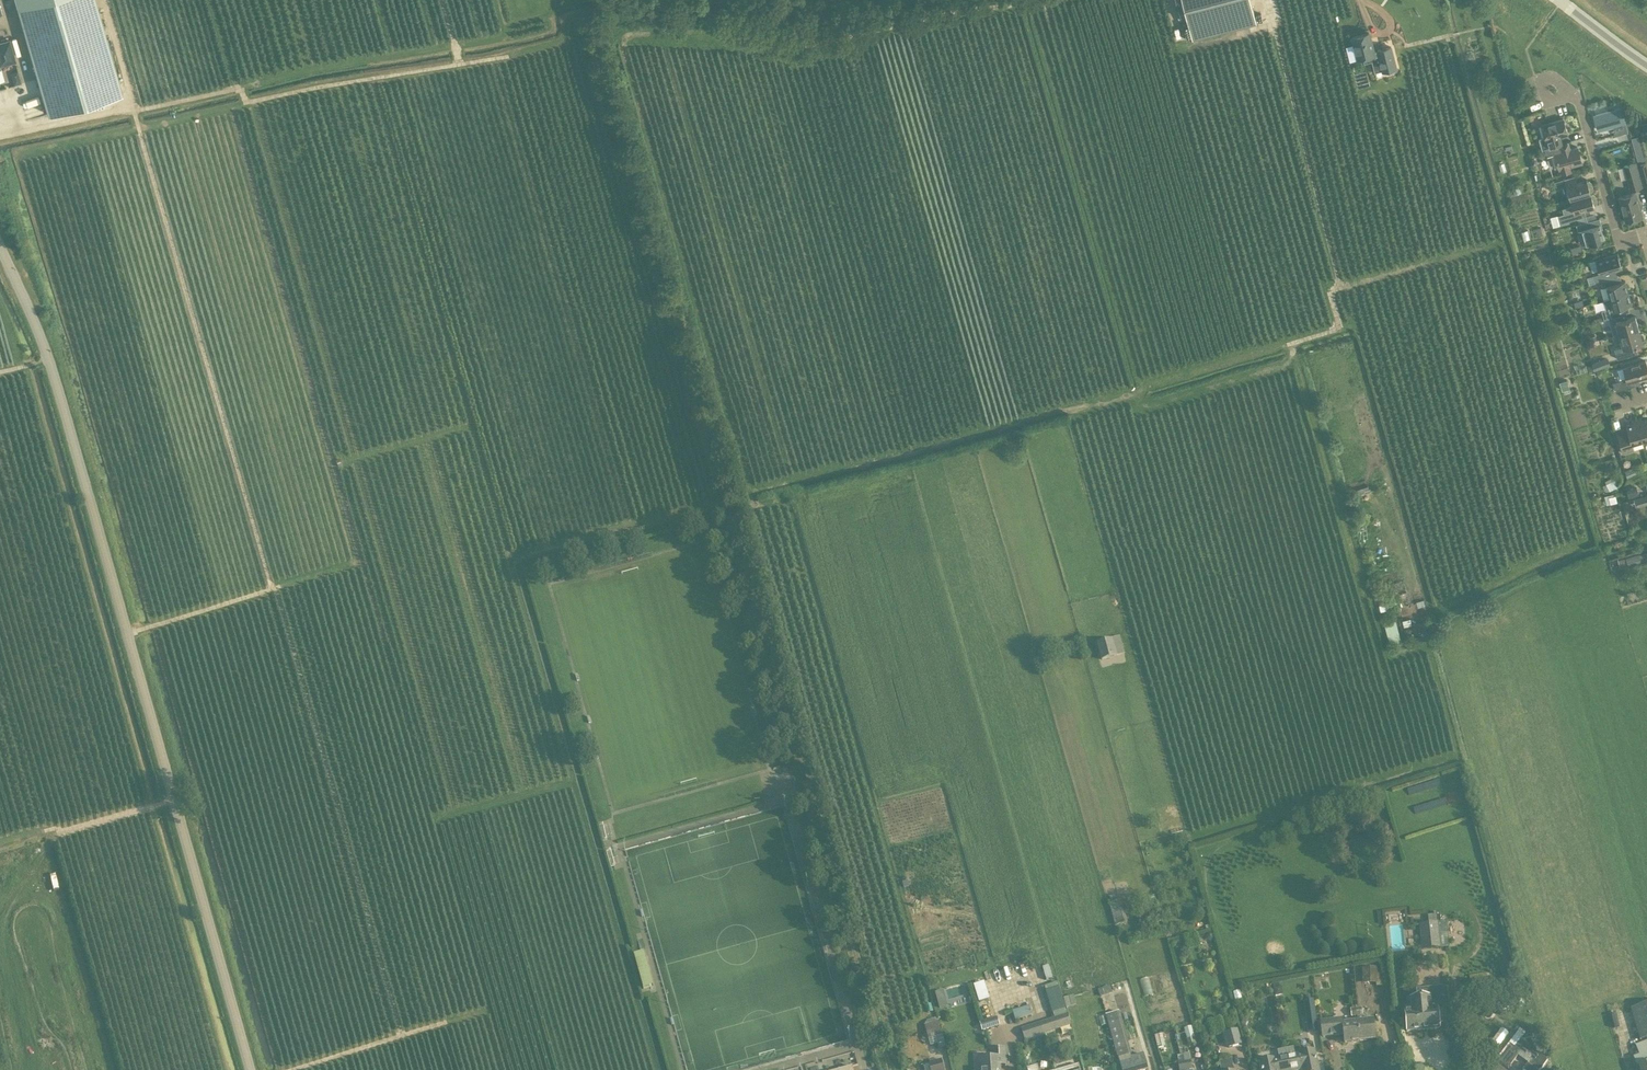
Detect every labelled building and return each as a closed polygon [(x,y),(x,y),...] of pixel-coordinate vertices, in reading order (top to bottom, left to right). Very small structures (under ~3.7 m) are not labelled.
[(18,8),(49,114),(122,93),(96,0),(45,0),(18,8)] [(1257,22),(1251,0),(1183,0),(1193,38),(1257,22)] [(1369,32),(1353,36),(1358,58),(1363,57),(1364,62),(1372,60),(1370,55),(1374,54),(1374,51),(1369,32)] [(15,60),(9,40),(0,42),(0,65),(15,60)] [(1374,72),(1382,70),(1382,71),(1388,70),(1388,71),(1390,72),(1394,71),(1395,69),(1395,68),(1396,68),(1391,46),(1377,49),(1378,50),(1374,51),(1374,54),(1370,55),(1372,60),(1373,68),(1374,72)] [(10,73),(13,85),(20,83),(17,71),(10,73)] [(1545,136),(1539,137),(1542,149),(1562,143),(1560,136),(1568,134),(1563,118),(1541,124),(1545,136)] [(1624,118),(1598,126),(1601,136),(1620,131),(1622,137),(1629,135),(1624,118)] [(1564,143),(1545,148),(1547,155),(1555,153),(1560,169),(1561,173),(1571,170),(1570,165),(1582,162),(1578,146),(1566,149),(1564,143)] [(1644,186),(1637,161),(1623,164),(1630,190),(1644,186)] [(1571,198),(1590,192),(1590,190),(1591,190),(1592,188),(1591,182),(1589,181),(1587,181),(1587,179),(1575,183),(1573,176),(1553,182),(1555,189),(1563,186),(1565,192),(1568,191),(1571,198)] [(1591,194),(1590,192),(1571,198),(1573,205),(1563,208),(1564,213),(1558,215),(1560,223),(1584,216),(1582,208),(1594,205),(1593,203),(1595,203),(1596,201),(1594,195),(1592,193),(1591,194)] [(1626,220),(1643,216),(1636,192),(1620,197),(1626,220)] [(1591,220),(1585,221),(1576,224),(1578,230),(1583,229),(1587,243),(1604,238),(1600,228),(1598,228),(1597,224),(1592,225),(1591,220)] [(1575,253),(1581,251),(1579,245),(1573,247),(1575,253)] [(1596,259),(1590,261),(1588,263),(1588,264),(1591,265),(1592,271),(1599,269),(1600,273),(1592,275),(1595,282),(1601,280),(1612,277),(1610,270),(1621,267),(1617,253),(1596,259)] [(1615,276),(1612,277),(1601,280),(1603,287),(1599,288),(1602,299),(1604,299),(1628,292),(1625,280),(1616,283),(1615,276)] [(1628,292),(1604,299),(1602,299),(1605,308),(1601,309),(1603,318),(1608,317),(1621,313),(1625,312),(1623,306),(1632,303),(1631,301),(1632,301),(1633,299),(1632,294),(1630,293),(1629,293),(1628,292)] [(1619,333),(1638,328),(1635,315),(1623,319),(1621,313),(1608,317),(1610,323),(1616,321),(1619,333)] [(1640,333),(1638,328),(1619,333),(1623,346),(1614,348),(1617,358),(1633,354),(1630,345),(1643,342),(1642,341),(1645,339),(1643,333),(1640,333)] [(1605,358),(1597,360),(1599,367),(1607,364),(1605,358)] [(1646,375),(1646,365),(1646,360),(1623,366),(1627,379),(1615,382),(1617,390),(1631,386),(1630,380),(1646,375)] [(1563,390),(1569,388),(1567,379),(1560,381),(1563,390)] [(1642,419),(1641,417),(1636,419),(1642,439),(1646,438),(1646,418),(1642,419)] [(1626,424),(1627,427),(1617,430),(1623,453),(1634,450),(1632,442),(1642,439),(1636,419),(1631,420),(1632,422),(1626,424)] [(1609,490),(1618,486),(1614,477),(1605,481),(1609,490)] [(1628,498),(1640,495),(1637,486),(1626,490),(1628,498)] [(1614,495),(1609,496),(1611,503),(1617,501),(1615,494),(1614,495)] [(1634,498),(1636,507),(1646,504),(1646,494),(1634,498)] [(1626,557),(1628,566),(1641,562),(1639,553),(1626,557)] [(1396,600),(1379,604),(1381,610),(1397,606),(1396,600)] [(1396,619),(1385,622),(1390,642),(1401,640),(1396,619)] [(1097,644),(1100,659),(1123,653),(1119,638),(1097,644)] [(1145,910),(1157,907),(1155,896),(1142,899),(1145,910)] [(1117,925),(1127,922),(1122,903),(1111,906),(1117,925)] [(1210,917),(1208,909),(1202,911),(1204,918),(1210,917)] [(1401,910),(1389,914),(1391,919),(1399,916),(1400,919),(1404,918),(1401,910)] [(1437,915),(1427,916),(1428,924),(1420,925),(1423,950),(1440,948),(1437,915)] [(1049,966),(1043,968),(1047,980),(1052,979),(1049,966)] [(1377,968),(1362,968),(1363,984),(1376,984),(1377,987),(1383,986),(1382,974),(1378,974),(1377,968)] [(1153,993),(1148,977),(1140,980),(1145,996),(1153,993)] [(983,981),(971,985),(977,1003),(988,1000),(983,981)] [(1057,983),(1044,987),(1046,993),(1058,989),(1057,983)] [(1111,992),(1109,986),(1098,989),(1100,996),(1111,992)] [(1274,988),(1276,997),(1283,995),(1281,987),(1280,987),(1274,988)] [(1409,998),(1410,1010),(1405,1011),(1407,1032),(1440,1028),(1438,1009),(1446,1008),(1444,987),(1416,990),(1417,997),(1409,998)] [(1058,989),(1046,993),(1053,1013),(1065,1009),(1058,989)] [(1063,998),(1066,1008),(1075,1005),(1072,996),(1063,998)] [(1314,1000),(1304,1001),(1308,1030),(1318,1029),(1314,1000)] [(1631,1009),(1640,1041),(1646,1039),(1646,1005),(1631,1009)] [(1029,1006),(1012,1011),(1015,1020),(1032,1014),(1029,1006)] [(1065,1009),(1053,1013),(1055,1018),(1067,1014),(1065,1009)] [(1122,1069),(1148,1069),(1145,1058),(1131,1062),(1118,1016),(1117,1013),(1107,1016),(1120,1064),(1122,1069)] [(1055,1018),(1042,1022),(1046,1034),(1071,1025),(1067,1014),(1055,1018)] [(980,1022),(983,1032),(1000,1026),(997,1017),(980,1022)] [(1360,1042),(1358,1023),(1343,1024),(1343,1020),(1322,1022),(1323,1037),(1344,1035),(1345,1043),(1360,1042)] [(1360,1042),(1375,1040),(1373,1021),(1358,1023),(1360,1042)] [(943,1042),(938,1022),(925,1026),(931,1045),(943,1042)] [(1044,1034),(1046,1034),(1042,1022),(1021,1029),(1026,1043),(1045,1036),(1044,1034)] [(1193,1026),(1184,1029),(1189,1047),(1198,1044),(1193,1026)] [(1158,1048),(1165,1046),(1162,1034),(1155,1036),(1158,1048)] [(1520,1041),(1513,1036),(1508,1043),(1509,1044),(1497,1061),(1508,1069),(1520,1054),(1530,1062),(1524,1069),(1541,1069),(1548,1061),(1520,1041)] [(1537,1050),(1542,1047),(1536,1036),(1530,1039),(1537,1050)] [(1633,1058),(1637,1069),(1636,1069),(1637,1069),(1646,1069),(1646,1042),(1635,1046),(1639,1056),(1633,1058)] [(1007,1065),(1006,1048),(999,1049),(999,1058),(981,1059),(982,1069),(1001,1069),(1000,1065),(1007,1065)] [(1290,1069),(1319,1069),(1315,1050),(1295,1055),(1294,1048),(1286,1049),(1290,1069)] [(1286,1049),(1278,1051),(1279,1059),(1260,1063),(1262,1069),(1290,1069),(1286,1049)] [(1183,1055),(1184,1058),(1186,1069),(1189,1069),(1192,1069),(1189,1054),(1183,1055)] [(1178,1056),(1180,1069),(1186,1069),(1184,1058),(1183,1055),(1181,1056),(1178,1056)] [(1219,1062),(1221,1069),(1234,1069),(1231,1059),(1219,1062)] [(941,1060),(930,1064),(932,1069),(944,1069),(941,1060)]
